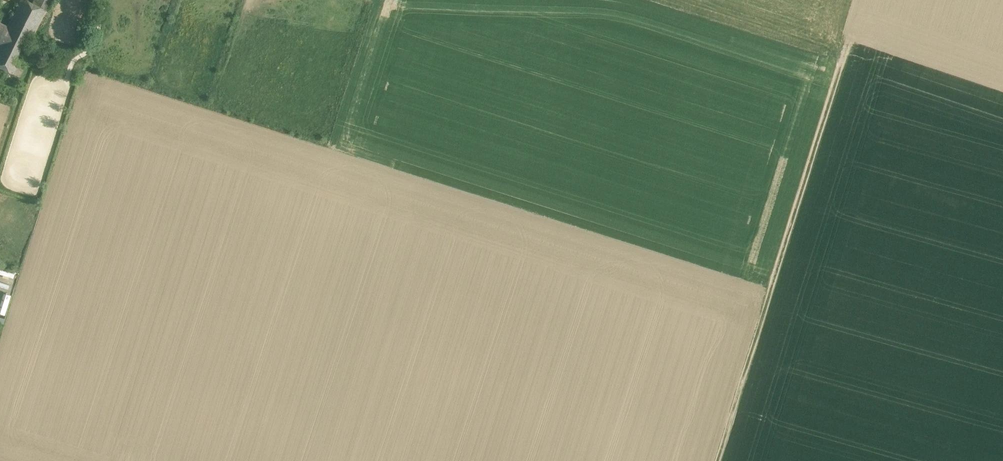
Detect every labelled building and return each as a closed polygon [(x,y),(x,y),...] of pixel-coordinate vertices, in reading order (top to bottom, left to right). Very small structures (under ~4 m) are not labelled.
[(14,74),(45,10),(46,10),(33,3),(27,0),(21,0),(7,27),(0,42),(0,67),(14,74)] [(33,3),(46,10),(45,10),(47,11),(53,0),(35,0),(33,3)]
